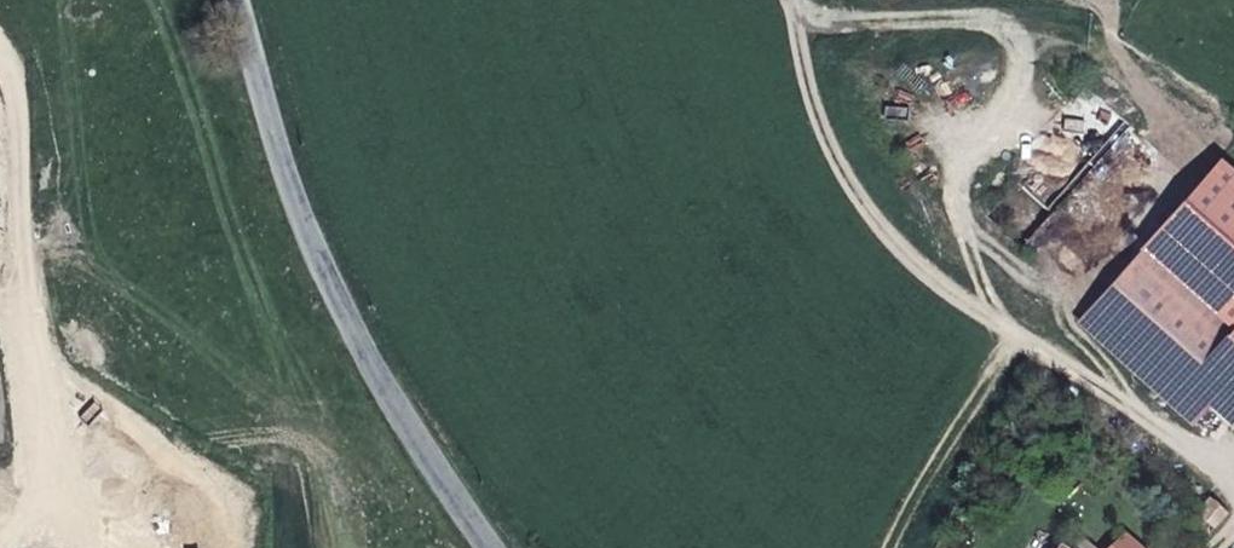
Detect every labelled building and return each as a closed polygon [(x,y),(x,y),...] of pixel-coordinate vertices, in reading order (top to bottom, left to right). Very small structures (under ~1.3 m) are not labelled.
[(1233,421),(1233,327),(1229,332),(1139,252),(1081,318),(1197,421),(1207,408),(1208,409),(1208,408),(1229,427),(1233,421)] [(1123,539),(1111,547),(1134,547),(1123,539)]
